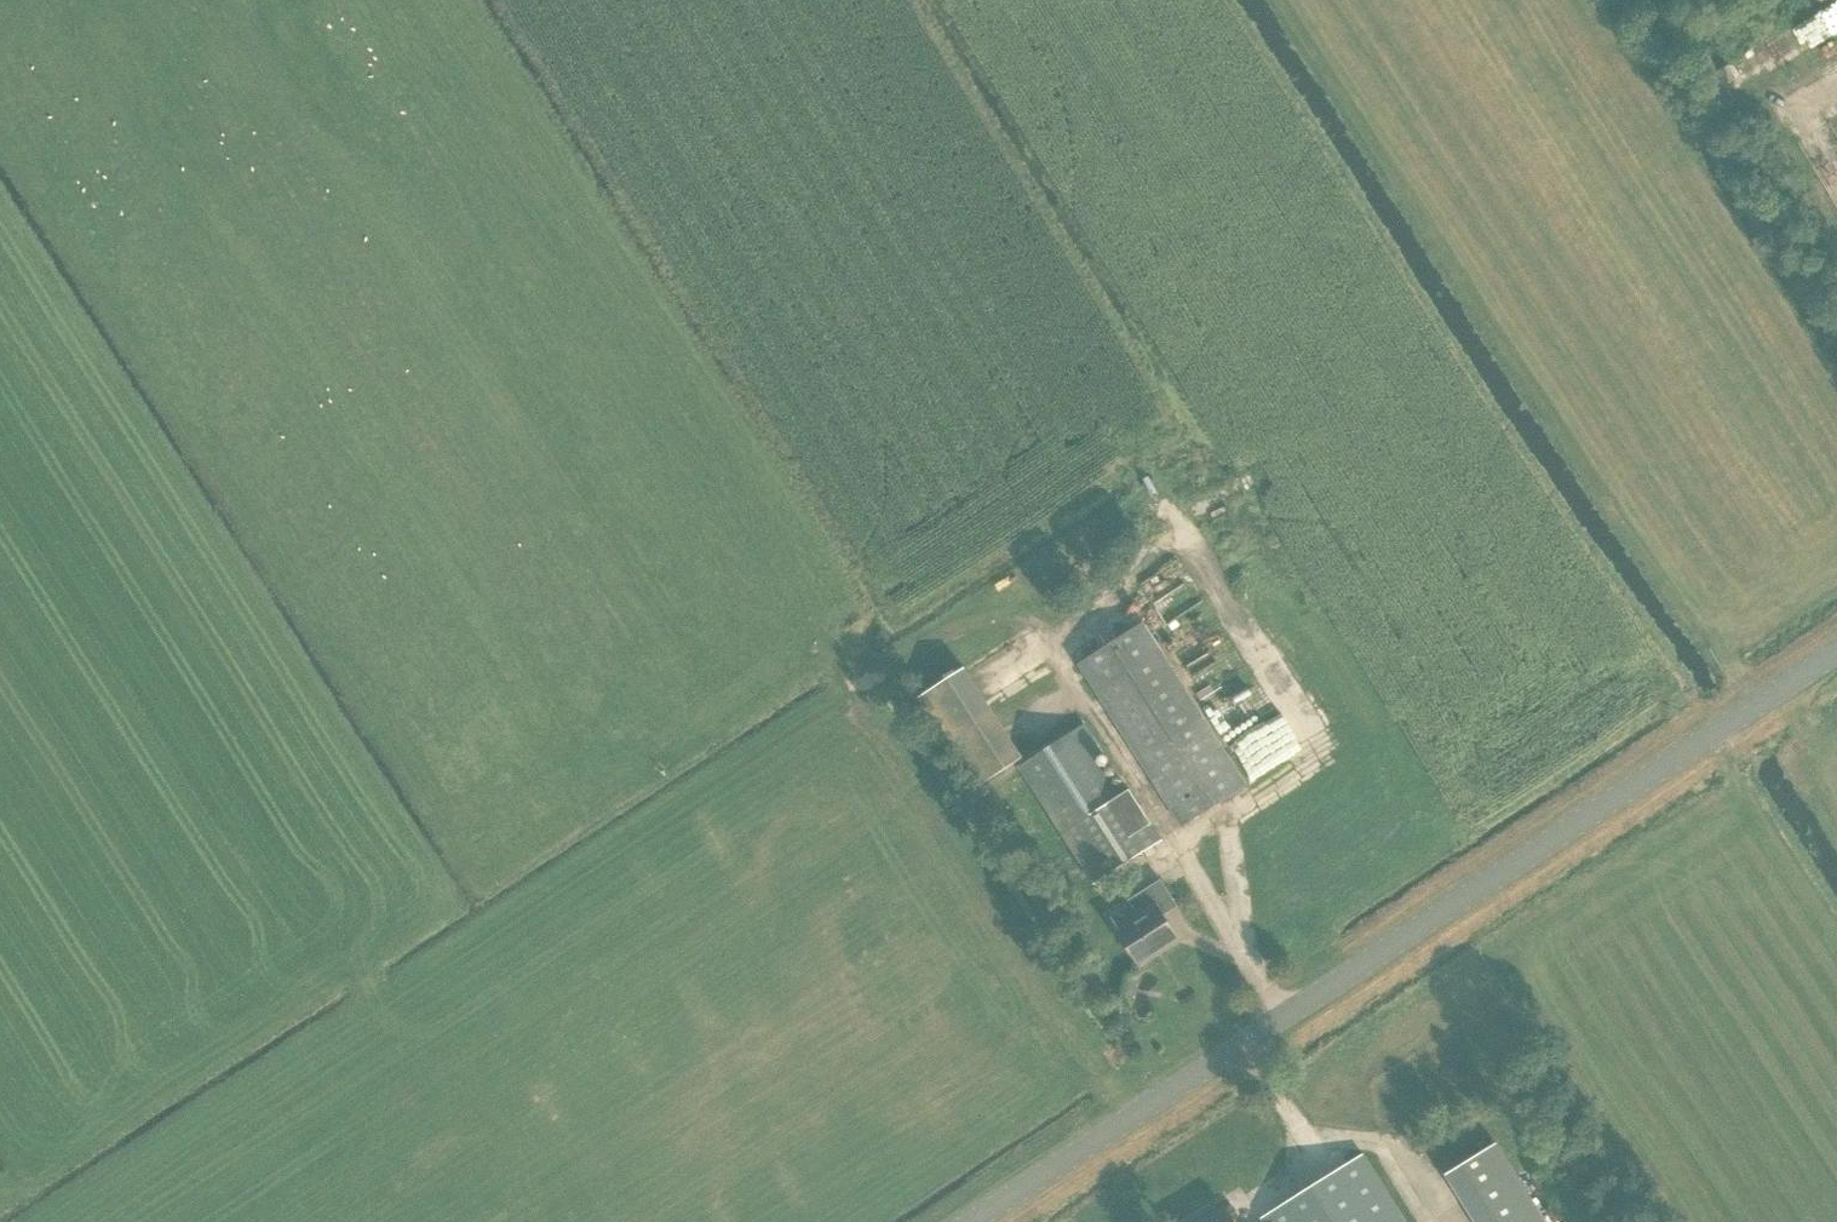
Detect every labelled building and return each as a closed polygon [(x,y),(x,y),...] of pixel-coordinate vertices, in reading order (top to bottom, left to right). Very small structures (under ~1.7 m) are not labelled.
[(1803,31),(1765,46),(1767,49),(1734,62),(1744,88),(1775,76),(1771,67),(1811,51),(1803,31)] [(1138,579),(1163,622),(1185,609),(1171,584),(1182,578),(1171,559),(1138,579)] [(1077,664),(1181,827),(1247,785),(1143,622),(1077,664)] [(976,662),(985,682),(1045,657),(1041,645),(1029,650),(1026,642),(976,662)] [(1204,667),(1187,679),(1197,694),(1215,682),(1204,667)] [(1023,755),(1010,736),(1011,736),(1007,732),(991,708),(939,742),(971,790),(1023,755)] [(1019,767),(1093,882),(1161,839),(1130,790),(1119,797),(1076,730),(1019,767)] [(1176,906),(1159,880),(1129,899),(1140,917),(1118,932),(1139,965),(1179,938),(1163,915),(1176,906)] [(985,881),(974,887),(985,905),(996,898),(985,881)] [(1475,1096),(1469,1099),(1473,1106),(1479,1102),(1475,1096)] [(1495,1143),(1450,1172),(1481,1221),(1545,1221),(1495,1143)] [(1363,1155),(1263,1218),(1265,1221),(1405,1221),(1363,1155)] [(1225,1206),(1200,1221),(1235,1221),(1225,1206)]
